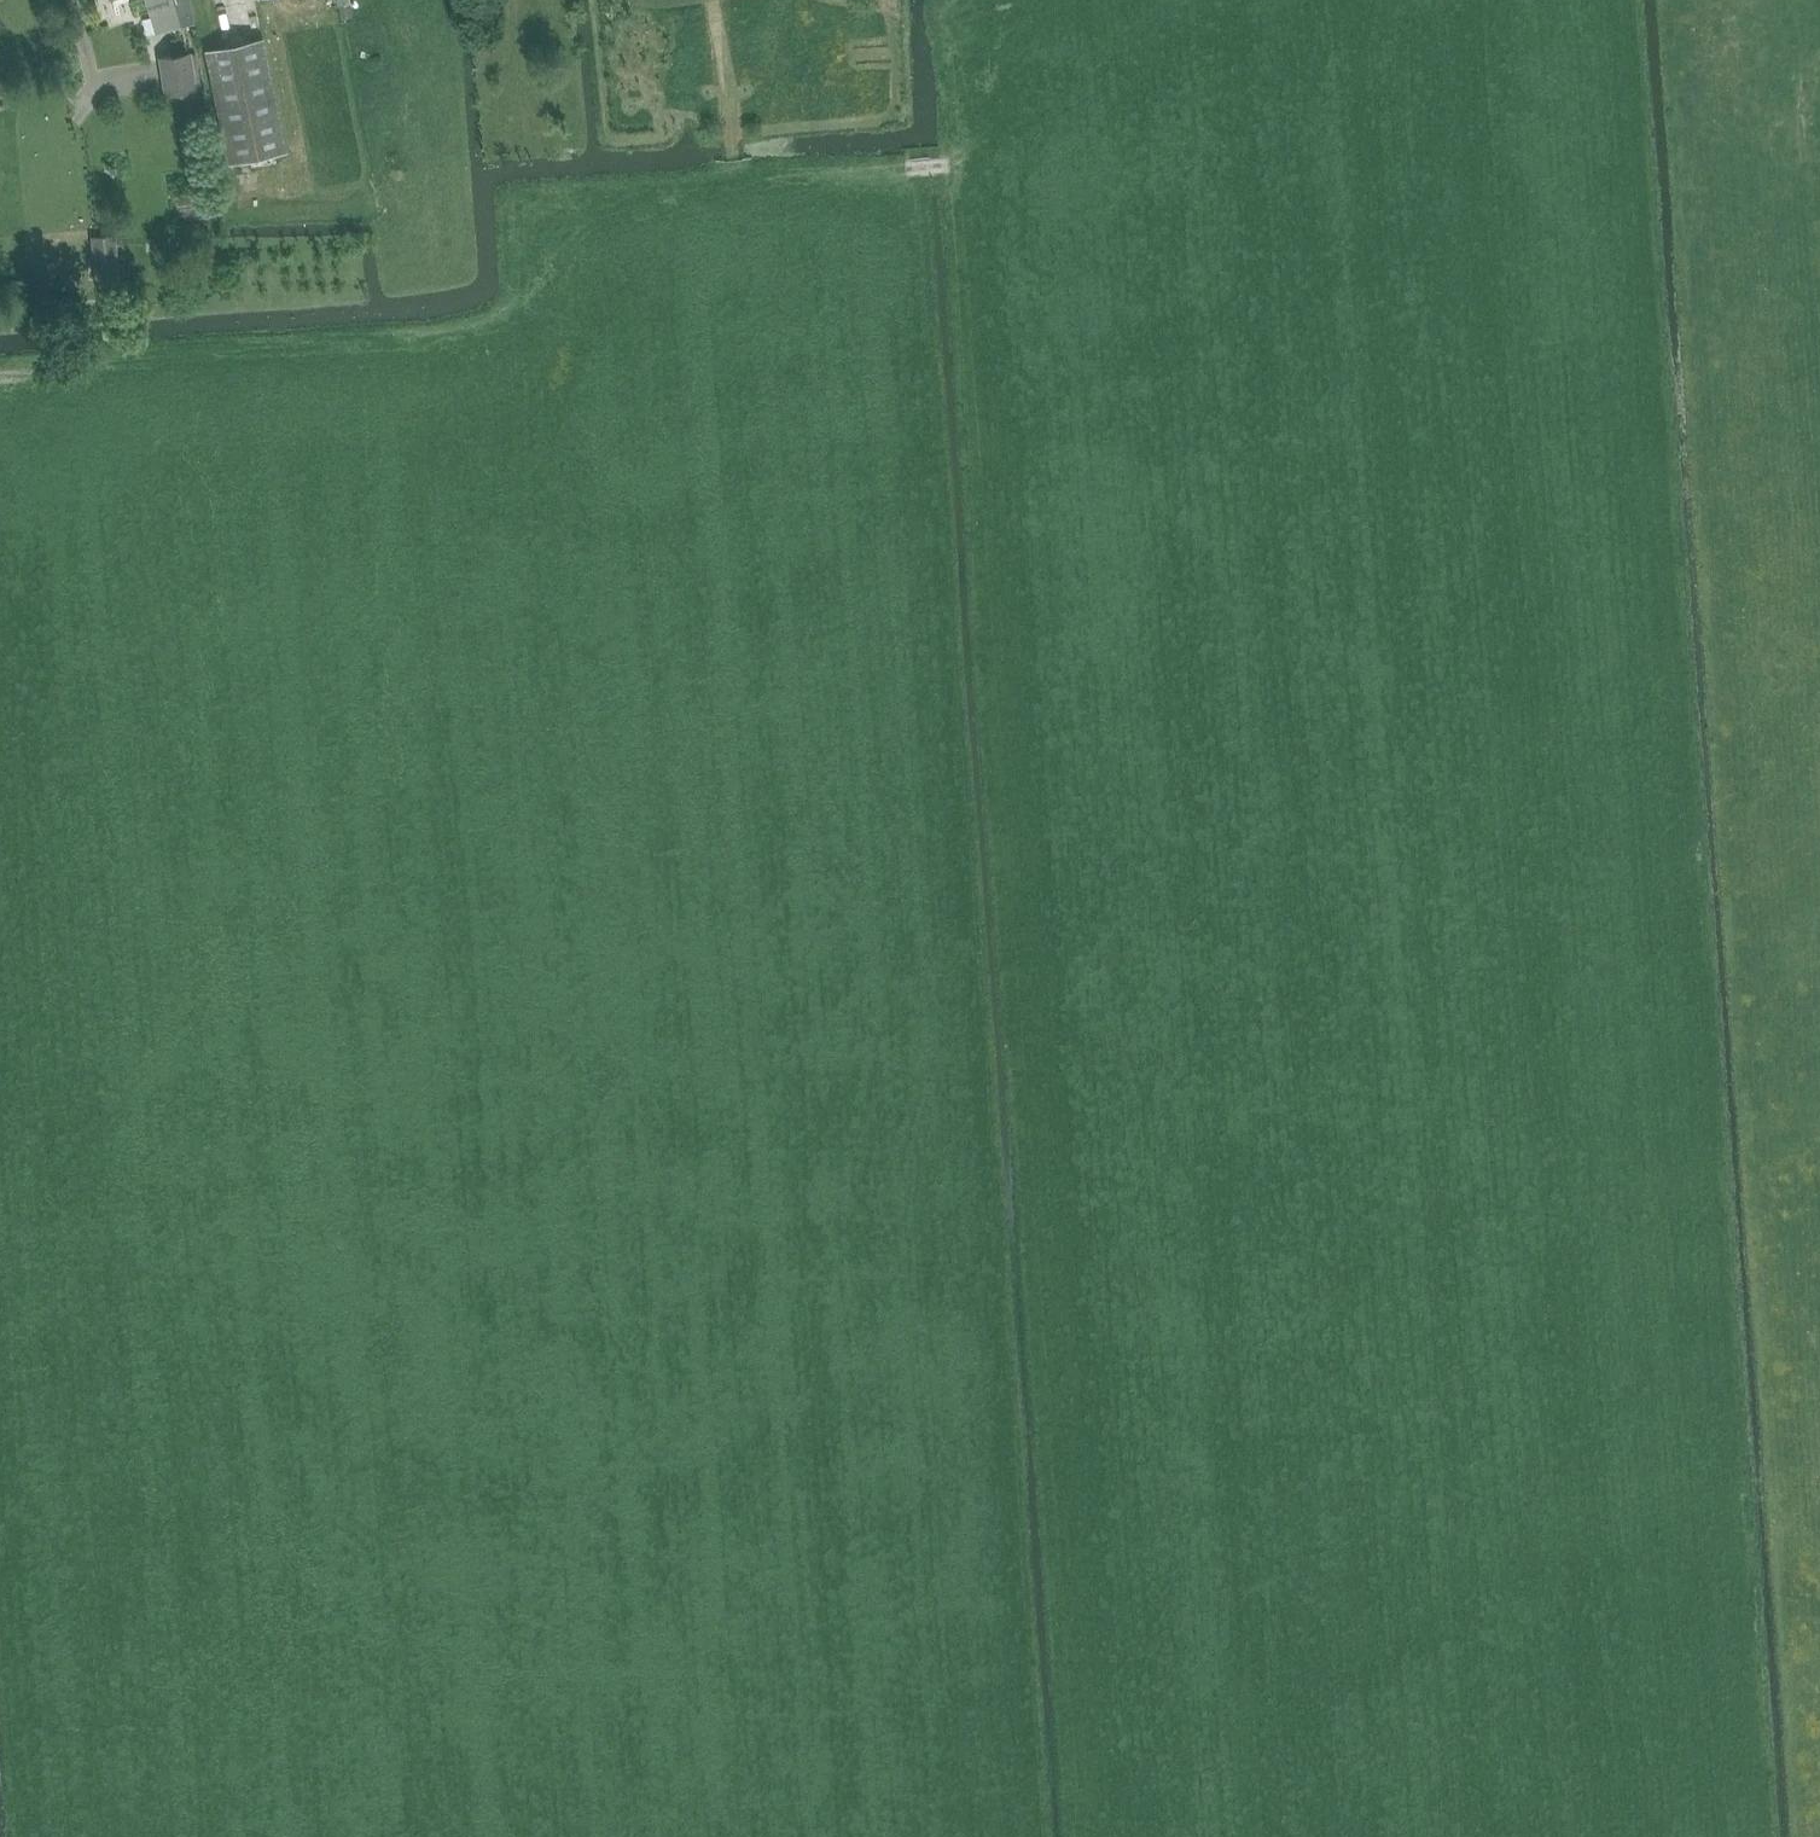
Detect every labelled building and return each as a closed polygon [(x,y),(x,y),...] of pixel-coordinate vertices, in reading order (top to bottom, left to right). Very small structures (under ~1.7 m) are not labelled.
[(155,33),(198,20),(192,0),(146,0),(155,33)] [(229,162),(288,150),(264,36),(205,49),(229,162)] [(165,93),(196,88),(190,52),(159,57),(165,93)] [(117,236),(93,238),(97,283),(122,282),(117,236)]
